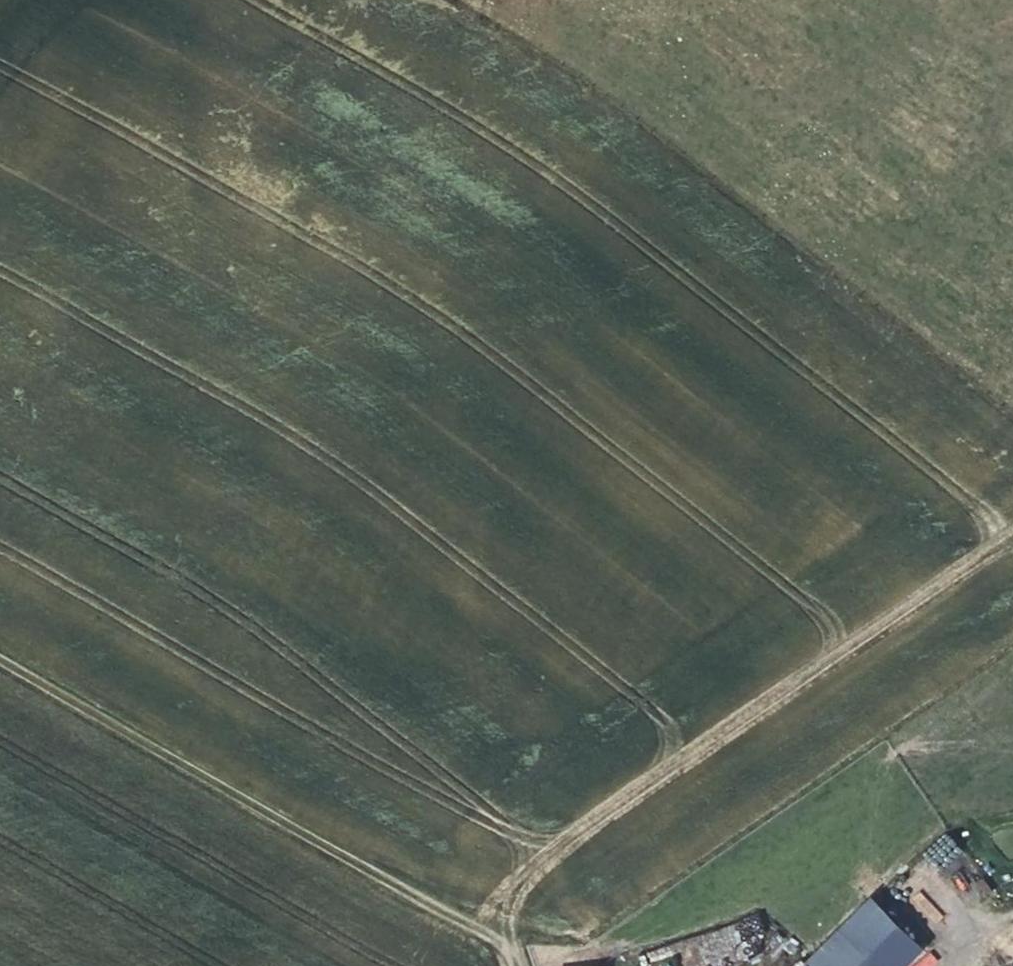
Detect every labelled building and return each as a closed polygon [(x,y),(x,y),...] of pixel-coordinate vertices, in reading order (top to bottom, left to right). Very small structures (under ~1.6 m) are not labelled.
[(855,957),(849,965),(868,965),(855,957)]
